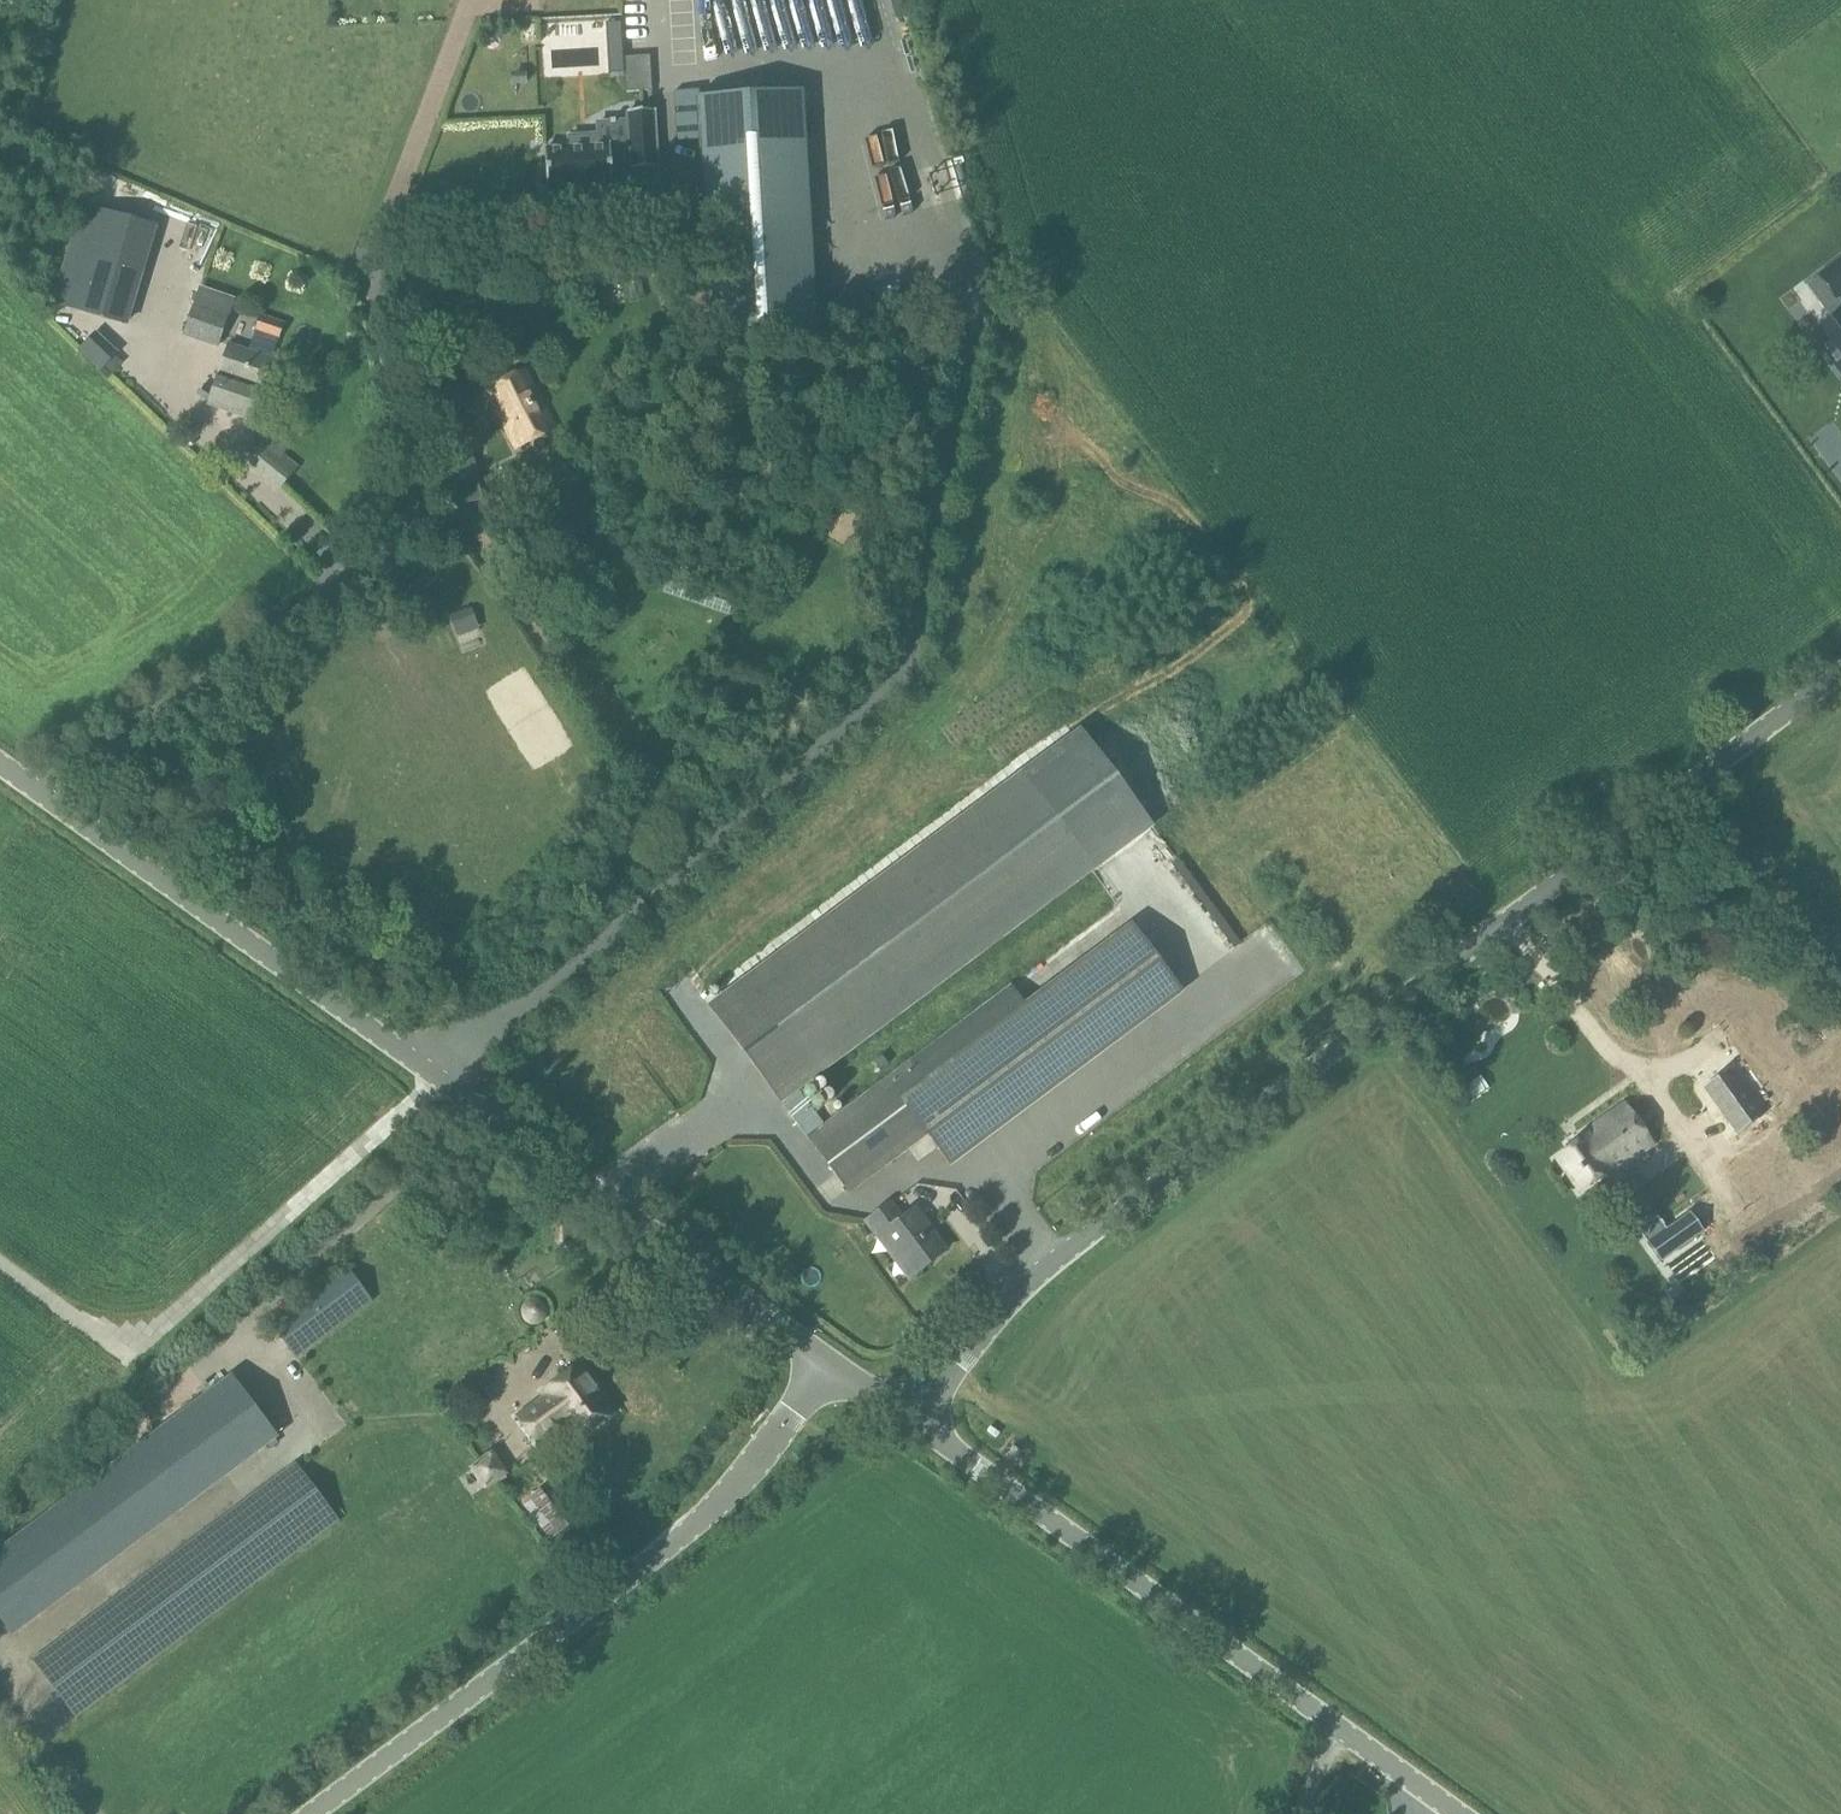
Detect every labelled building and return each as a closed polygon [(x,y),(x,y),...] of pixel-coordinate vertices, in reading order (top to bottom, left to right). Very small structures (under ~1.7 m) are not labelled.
[(781,41),(783,76),(796,75),(794,40),(781,41)] [(627,91),(652,90),(650,56),(625,57),(627,91)] [(715,333),(811,327),(797,93),(701,99),(715,333)] [(654,110),(628,111),(630,144),(601,145),(600,135),(569,137),(570,147),(546,149),(548,190),(571,189),(571,191),(591,190),(590,188),(613,186),(612,162),(631,161),(632,169),(658,168),(654,110)] [(876,160),(876,172),(895,172),(894,159),(876,160)] [(853,205),(878,200),(874,184),(849,189),(853,205)] [(115,257),(113,264),(71,251),(54,303),(127,326),(143,273),(132,270),(134,263),(115,257)] [(218,347),(235,302),(199,289),(184,335),(218,347)] [(1840,374),(1840,310),(1810,333),(1840,374)] [(278,341),(285,324),(261,315),(254,334),(278,341)] [(100,370),(118,354),(97,333),(80,351),(100,370)] [(251,421),(272,360),(230,346),(209,407),(251,421)] [(516,448),(556,429),(528,370),(488,390),(516,448)] [(212,409),(208,420),(236,430),(240,420),(212,409)] [(280,489),(297,468),(282,456),(289,447),(268,429),(243,459),(280,489)] [(456,633),(479,625),(471,602),(448,610),(456,633)] [(1147,820),(1080,730),(716,1011),(807,1135),(823,1124),(794,1085),(1147,820)] [(910,1058),(823,1124),(807,1135),(806,1136),(851,1197),(930,1137),(948,1162),(1180,989),(1136,929),(1016,1018),(928,1083),(910,1058)] [(1763,1116),(1730,1069),(1703,1087),(1737,1135),(1763,1116)] [(1556,1160),(1578,1193),(1607,1173),(1610,1177),(1653,1146),(1624,1104),(1583,1133),(1587,1139),(1556,1160)] [(947,1251),(916,1210),(901,1221),(891,1205),(866,1223),(879,1240),(882,1237),(912,1277),(947,1251)] [(1661,1262),(1704,1232),(1691,1212),(1647,1243),(1661,1262)] [(348,1264),(270,1323),(296,1360),(374,1302),(348,1264)] [(577,1440),(616,1411),(581,1365),(542,1393),(545,1397),(518,1417),(540,1446),(567,1426),(577,1440)] [(280,1438),(232,1375),(0,1549),(0,1621),(13,1638),(280,1438)] [(77,1720),(341,1522),(296,1462),(32,1660),(77,1720)]
